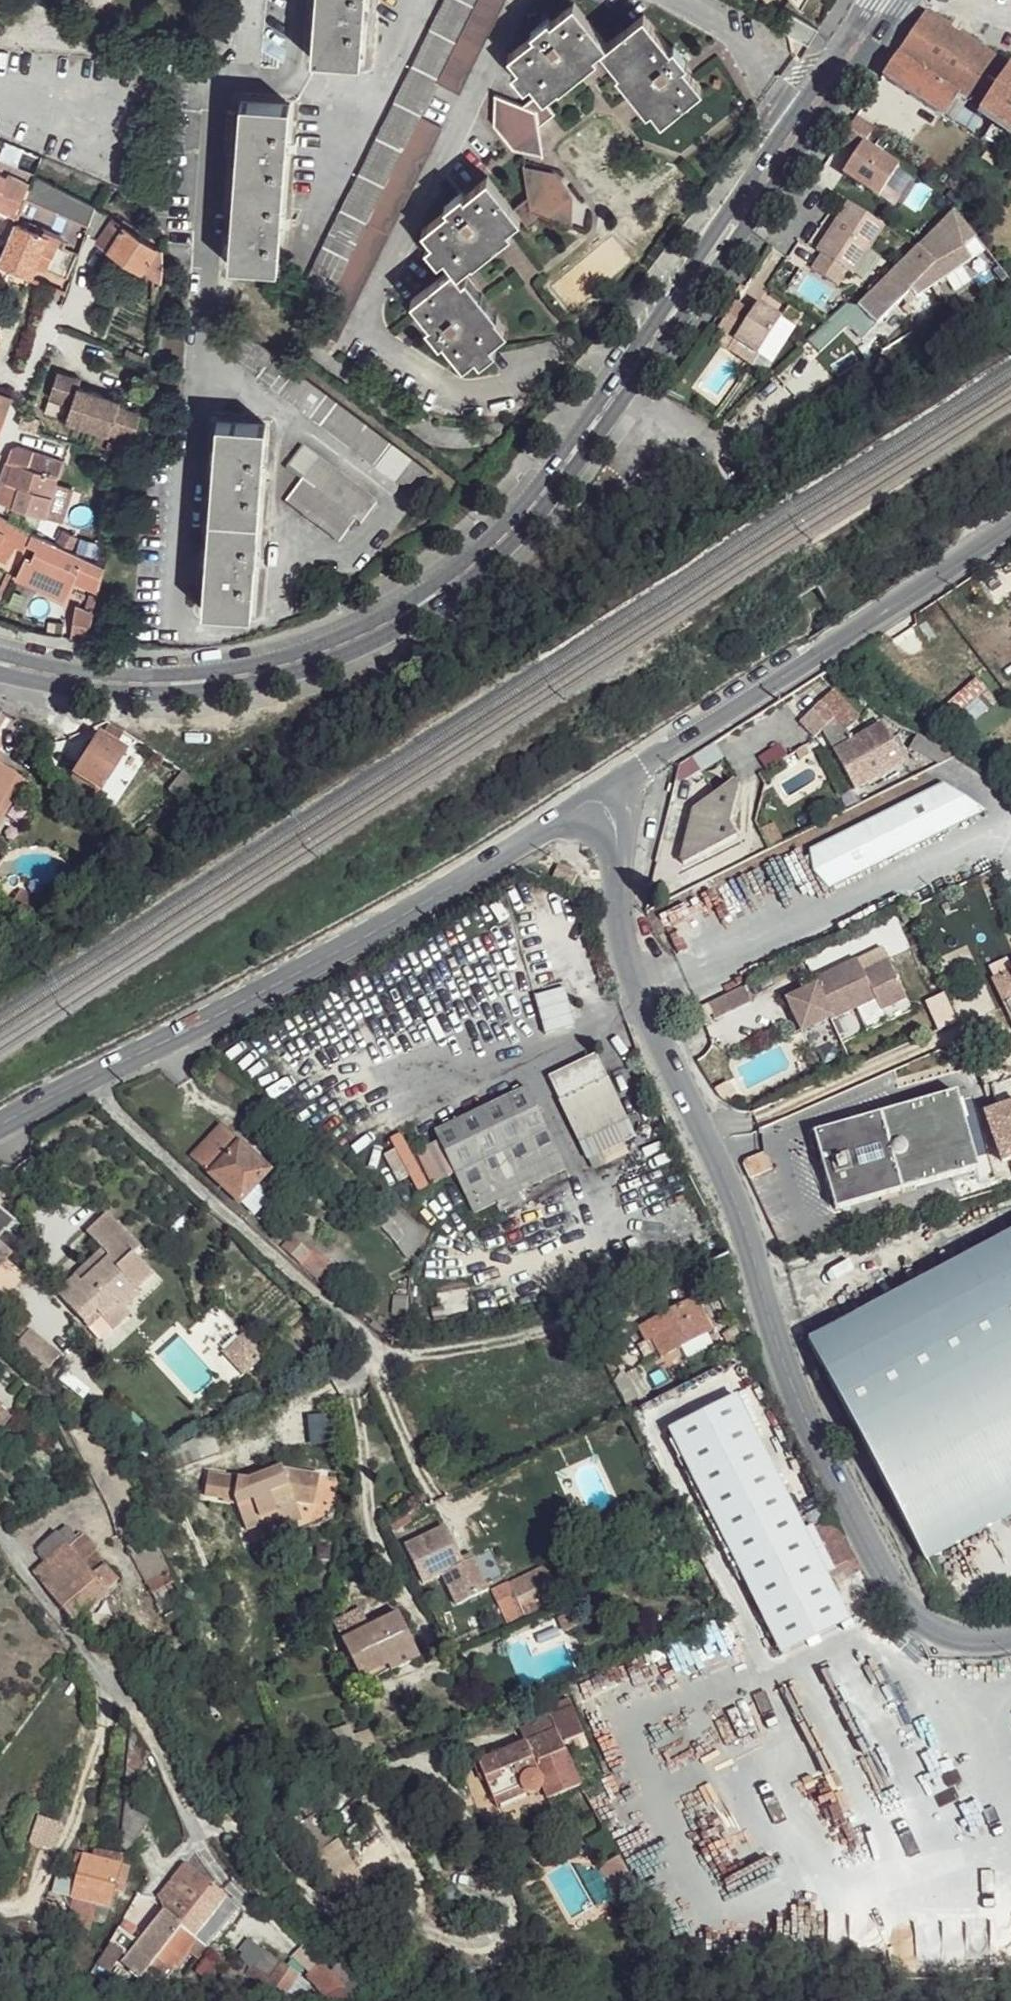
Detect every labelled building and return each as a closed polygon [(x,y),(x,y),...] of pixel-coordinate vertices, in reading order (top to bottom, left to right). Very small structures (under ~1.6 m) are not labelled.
[(303,283),(324,293),(471,0),(443,0),(303,283)] [(309,60),(359,66),(364,0),(314,0),(309,60)] [(433,82),(457,93),(503,0),(475,0),(433,82)] [(608,44),(574,2),(549,22),(548,19),(531,33),(533,36),(508,55),(517,67),(511,73),(524,90),(529,86),(535,96),(521,107),(494,96),(492,126),(509,149),(540,153),(535,126),(553,112),(541,99),(558,86),(559,89),(597,59),(595,55),(603,50),(618,68),(614,72),(647,112),(652,109),(664,121),(703,87),(686,64),(690,60),(676,44),(672,47),(645,14),(608,44)] [(925,12),(897,56),(961,98),(993,120),(1010,132),(1010,68),(925,12)] [(961,98),(897,56),(882,78),(946,120),(961,98)] [(287,107),(239,104),(227,267),(274,270),(287,107)] [(439,126),(417,115),(311,329),(332,342),(439,126)] [(873,129),(855,117),(838,142),(855,153),(840,175),(876,199),(896,169),(862,145),(873,129)] [(993,120),(979,141),(1002,156),(1010,142),(1010,132),(993,120)] [(0,161),(0,209),(17,217),(35,177),(0,161)] [(508,207),(484,177),(462,194),(459,190),(441,203),(444,208),(418,227),(426,238),(420,243),(434,260),(440,255),(447,266),(406,298),(423,321),(419,324),(435,344),(439,341),(457,363),(468,355),(473,362),(490,349),(485,344),(501,331),(493,316),(495,313),(465,275),(459,280),(452,273),(467,262),(468,265),(509,234),(505,227),(519,216),(527,226),(540,215),(569,225),(570,193),(549,171),(522,166),(524,197),(508,207)] [(94,204),(35,177),(17,217),(23,219),(31,201),(86,224),(94,204)] [(880,226),(846,202),(815,248),(819,251),(810,266),(835,283),(845,268),(849,271),(880,226)] [(153,246),(94,204),(86,224),(85,229),(98,237),(96,239),(139,268),(143,264),(153,246)] [(952,210),(858,306),(876,324),(910,290),(916,296),(985,248),(952,210)] [(14,223),(4,246),(0,255),(0,261),(29,274),(33,266),(65,281),(75,255),(59,247),(61,242),(53,239),(55,235),(26,221),(24,227),(14,223)] [(162,253),(153,246),(143,264),(157,274),(161,262),(162,253)] [(0,261),(0,281),(21,291),(29,274),(0,261)] [(718,329),(735,340),(758,355),(782,319),(758,303),(752,314),(735,303),(718,329)] [(284,366),(242,333),(227,356),(270,387),(284,366)] [(429,472),(291,371),(276,392),(414,494),(429,472)] [(83,382),(59,374),(50,401),(71,408),(66,422),(133,445),(139,418),(118,411),(120,405),(81,391),(83,382)] [(0,395),(0,410),(5,411),(10,399),(0,395)] [(265,426),(216,422),(202,610),(251,614),(265,426)] [(375,503),(299,447),(283,469),(299,481),(285,502),(338,543),(354,521),(359,524),(375,503)] [(28,457),(28,456),(8,450),(0,473),(0,481),(16,486),(9,505),(42,516),(55,478),(25,468),(28,457)] [(60,460),(31,451),(30,453),(28,456),(28,457),(25,468),(55,478),(59,464),(60,460)] [(11,548),(21,553),(28,535),(0,518),(0,563),(11,548)] [(76,537),(62,530),(56,541),(70,549),(76,537)] [(98,567),(40,539),(30,560),(58,573),(89,586),(98,567)] [(30,560),(28,559),(20,579),(49,591),(58,573),(30,560)] [(92,613),(75,608),(64,638),(85,642),(86,636),(92,613)] [(835,690),(801,722),(816,738),(823,732),(856,791),(905,764),(883,724),(854,741),(848,732),(861,719),(835,690)] [(95,738),(66,785),(90,802),(123,752),(115,748),(123,735),(110,726),(101,741),(95,738)] [(918,739),(910,752),(937,765),(954,756),(918,739)] [(692,879),(782,842),(774,822),(760,828),(755,816),(747,820),(724,763),(681,781),(702,833),(678,843),(692,879)] [(11,781),(0,773),(0,798),(11,781)] [(11,781),(0,798),(0,813),(18,784),(11,781)] [(948,783),(811,852),(832,887),(985,808),(948,783)] [(11,891),(0,907),(16,918),(27,902),(11,891)] [(812,985),(782,1000),(797,1031),(825,1017),(826,1021),(871,999),(878,1011),(903,999),(885,963),(859,974),(853,961),(809,981),(812,985)] [(995,981),(1010,1019),(1010,974),(995,981)] [(536,994),(547,1032),(575,1023),(564,986),(536,994)] [(741,987),(705,1004),(711,1018),(747,1001),(741,987)] [(599,1052),(546,1077),(558,1102),(610,1077),(599,1052)] [(525,1086),(435,1128),(472,1214),(565,1174),(525,1086)] [(954,1090),(812,1133),(836,1209),(978,1166),(954,1090)] [(986,1112),(1001,1158),(1010,1155),(1010,1112),(1008,1106),(986,1112)] [(221,1128),(194,1156),(212,1174),(241,1147),(221,1128)] [(241,1147),(212,1174),(240,1202),(270,1172),(241,1147)] [(405,1253),(423,1238),(398,1207),(380,1222),(405,1253)] [(6,1228),(12,1215),(0,1210),(0,1225),(6,1228)] [(118,1307),(151,1276),(131,1254),(138,1248),(121,1230),(108,1215),(85,1234),(101,1251),(108,1258),(81,1284),(76,1278),(56,1293),(82,1323),(94,1313),(99,1317),(115,1303),(118,1307)] [(805,1331),(922,1553),(1010,1506),(1010,1222),(805,1331)] [(16,1254),(0,1240),(0,1272),(16,1254)] [(696,1299),(640,1327),(649,1343),(655,1339),(664,1358),(713,1331),(696,1299)] [(94,1313),(82,1323),(97,1342),(126,1315),(118,1307),(115,1303),(99,1317),(94,1313)] [(242,1330),(221,1351),(244,1374),(265,1353),(242,1330)] [(32,1336),(16,1355),(47,1381),(64,1361),(32,1336)] [(638,1369),(626,1376),(633,1388),(645,1381),(638,1369)] [(645,1381),(633,1388),(642,1403),(653,1396),(645,1381)] [(204,1476),(201,1495),(235,1501),(243,1528),(257,1523),(256,1516),(295,1502),(307,1505),(298,1473),(278,1472),(277,1469),(240,1482),(204,1476)] [(316,1475),(298,1473),(307,1505),(312,1504),(316,1475)] [(295,1502),(256,1516),(257,1523),(262,1529),(298,1515),(295,1502)] [(832,1522),(803,1537),(822,1574),(851,1559),(832,1522)] [(445,1531),(405,1549),(420,1584),(460,1566),(445,1531)] [(84,1537),(71,1549),(84,1563),(98,1552),(84,1537)] [(803,1537),(784,1546),(811,1599),(858,1575),(851,1559),(822,1574),(803,1537)] [(68,1545),(33,1575),(73,1623),(111,1594),(109,1591),(96,1578),(84,1563),(71,1549),(68,1545)] [(460,1566),(443,1574),(459,1609),(491,1594),(475,1559),(460,1566)] [(105,1569),(96,1578),(109,1591),(119,1584),(105,1569)] [(545,1569),(491,1594),(498,1612),(556,1586),(545,1569)] [(171,1573),(147,1584),(163,1620),(179,1613),(174,1601),(182,1598),(172,1575),(171,1573)] [(573,1610),(557,1616),(563,1631),(579,1623),(573,1610)] [(395,1614),(338,1641),(357,1677),(383,1667),(413,1652),(395,1614)] [(413,1652),(383,1667),(387,1673),(416,1658),(413,1652)] [(520,1744),(473,1767),(493,1811),(526,1795),(520,1790),(519,1783),(526,1777),(535,1776),(539,1783),(540,1790),(547,1803),(575,1790),(563,1760),(559,1749),(579,1739),(564,1703),(544,1713),(546,1720),(515,1733),(520,1744)] [(579,1739),(559,1749),(563,1760),(584,1751),(579,1739)] [(539,1783),(535,1776),(526,1777),(519,1783),(520,1790),(526,1795),(531,1798),(537,1795),(540,1790),(539,1783)] [(56,1801),(50,1819),(64,1823),(69,1804),(56,1801)] [(99,1852),(96,1858),(118,1864),(120,1857),(99,1852)] [(88,1856),(76,1899),(93,1903),(109,1907),(118,1864),(96,1858),(88,1856)] [(610,1864),(591,1872),(606,1905),(624,1896),(610,1864)] [(128,1958),(144,1971),(158,1982),(193,1939),(209,1952),(241,1912),(212,1887),(184,1866),(155,1899),(168,1909),(164,1914),(128,1958)] [(93,1903),(90,1920),(104,1923),(109,1907),(93,1903)] [(108,1942),(128,1958),(140,1943),(117,1927),(108,1942)] [(305,1975),(330,2000),(341,2000),(358,1984),(328,1953),(305,1975)] [(277,1960),(267,1971),(274,1976),(283,1965),(277,1960)] [(274,1976),(267,1986),(280,1997),(297,1976),(283,1965),(274,1976)]
